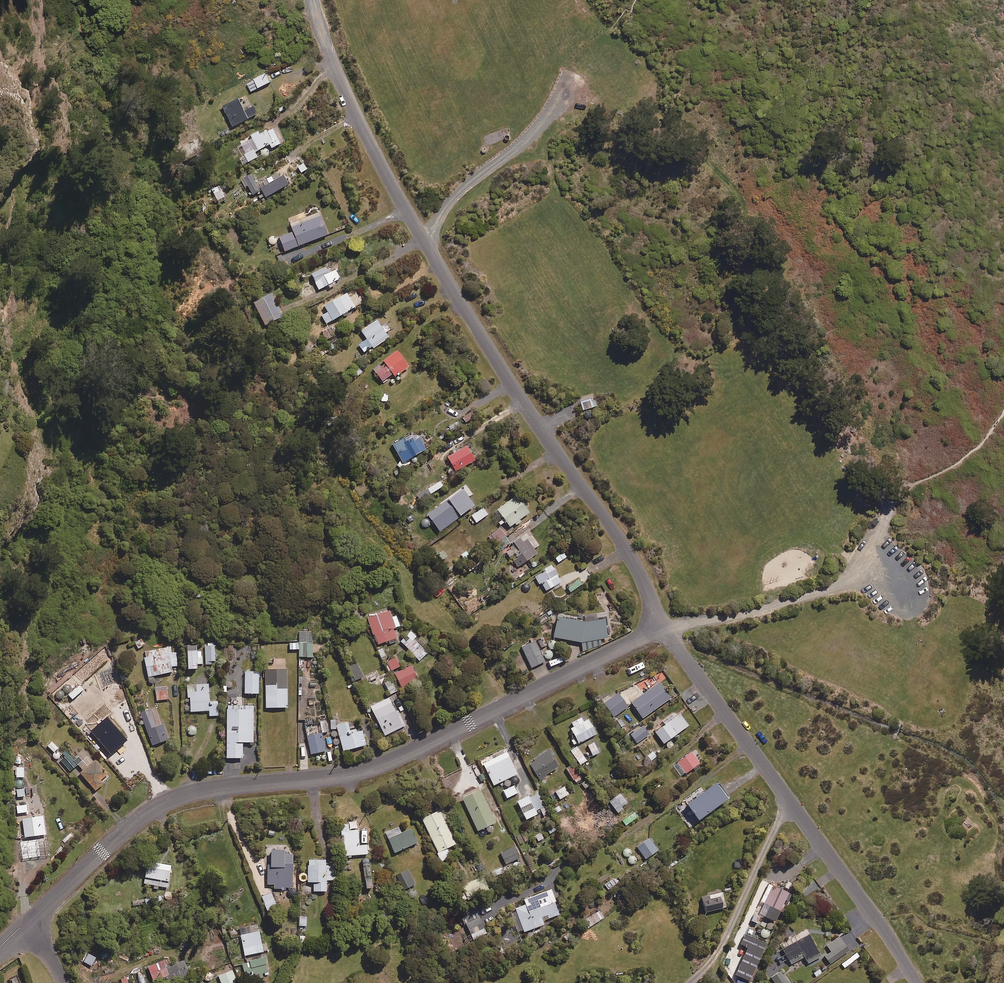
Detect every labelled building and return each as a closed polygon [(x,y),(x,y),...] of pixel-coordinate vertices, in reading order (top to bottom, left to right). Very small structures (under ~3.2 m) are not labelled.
[(271,81),(266,72),(246,83),(250,92),(271,81)] [(242,112),(236,100),(221,107),(226,118),(231,116),(236,124),(255,115),(251,107),(242,112)] [(279,144),(271,129),(259,135),(257,132),(236,143),(247,162),(256,157),(253,152),(267,145),(270,149),(279,144)] [(258,191),(249,174),(242,179),(251,195),(258,191)] [(219,188),(212,191),(216,201),(223,197),(219,188)] [(326,235),(317,213),(288,225),(291,233),(278,238),(283,252),(326,235)] [(327,274),(324,268),(310,275),(318,290),(339,279),(334,270),(327,274)] [(282,316),(270,293),(251,303),(263,326),(282,316)] [(354,307),(346,293),(323,306),(326,313),(320,316),(325,324),(354,307)] [(359,331),(366,341),(359,346),(363,353),(371,348),(371,349),(387,338),(375,320),(359,331)] [(338,334),(333,325),(320,332),(325,341),(338,334)] [(407,367),(396,351),(381,362),(383,364),(373,372),(381,382),(392,374),(394,377),(407,367)] [(598,405),(594,394),(579,398),(583,410),(598,405)] [(416,437),(412,440),(409,436),(391,446),(401,463),(424,450),(416,437)] [(474,460),(466,446),(446,458),(454,472),(474,460)] [(445,501),(458,519),(474,508),(461,489),(445,501)] [(416,497),(420,502),(429,494),(425,490),(416,497)] [(508,528),(513,524),(515,527),(521,522),(519,520),(527,514),(515,497),(496,511),(508,528)] [(458,519),(445,501),(424,515),(437,534),(453,522),(458,519)] [(487,515),(482,508),(470,516),(475,523),(487,515)] [(508,544),(499,529),(491,534),(500,549),(508,544)] [(538,545),(527,531),(512,543),(520,554),(511,561),(517,569),(536,553),(533,550),(538,545)] [(446,557),(442,551),(433,557),(437,564),(446,557)] [(553,588),(554,590),(562,585),(552,568),(535,578),(539,585),(541,584),(545,592),(553,588)] [(581,584),(578,580),(566,588),(570,593),(581,584)] [(390,618),(388,612),(367,619),(376,645),(395,639),(392,629),(399,627),(395,616),(390,618)] [(586,624),(555,619),(553,638),(580,644),(582,651),(601,647),(600,640),(607,638),(602,620),(586,624)] [(311,657),(311,633),(298,632),(298,642),(292,642),(292,657),(311,657)] [(426,654),(421,648),(426,643),(422,638),(417,643),(409,634),(400,642),(418,661),(426,654)] [(542,636),(536,639),(540,649),(546,646),(542,636)] [(139,637),(132,642),(138,650),(145,645),(139,637)] [(499,646),(502,651),(513,644),(509,639),(499,646)] [(544,662),(535,642),(521,648),(531,668),(544,662)] [(213,644),(204,644),(204,665),(214,665),(213,644)] [(193,646),(184,647),(185,670),(194,670),(194,665),(201,665),(201,652),(193,652),(193,646)] [(171,655),(170,648),(144,651),(145,658),(143,658),(146,683),(152,682),(151,676),(170,674),(169,669),(178,668),(176,654),(171,655)] [(398,667),(393,659),(386,662),(390,671),(398,667)] [(361,678),(355,664),(346,668),(352,682),(361,678)] [(416,679),(410,666),(394,675),(400,687),(416,679)] [(285,670),(264,671),(265,709),(286,708),(285,670)] [(257,672),(244,672),(243,694),(257,695),(257,672)] [(396,692),(390,679),(383,682),(389,695),(396,692)] [(186,698),(189,698),(190,713),(208,711),(208,717),(218,716),(217,702),(208,702),(207,684),(195,685),(195,692),(186,693),(186,698)] [(669,699),(658,684),(630,704),(641,719),(669,699)] [(166,700),(166,688),(154,688),(155,701),(166,700)] [(626,708),(617,694),(603,704),(612,718),(626,708)] [(398,719),(388,699),(369,708),(383,736),(404,726),(399,718),(398,719)] [(252,706),(225,706),(225,759),(241,759),(241,743),(251,743),(252,706)] [(167,740),(156,708),(139,714),(151,746),(167,740)] [(687,726),(679,715),(654,733),(663,745),(687,726)] [(125,741),(105,718),(89,732),(109,755),(125,741)] [(570,724),(572,727),(568,730),(572,738),(569,740),(572,747),(595,735),(587,720),(582,723),(580,719),(570,724)] [(349,734),(346,723),(335,726),(342,752),(365,746),(361,731),(349,734)] [(195,727),(187,727),(188,735),(195,735),(195,727)] [(648,736),(642,727),(630,735),(636,744),(648,736)] [(324,752),(320,734),(306,737),(309,755),(324,752)] [(51,740),(45,745),(52,753),(58,748),(51,740)] [(598,754),(594,743),(587,746),(591,757),(598,754)] [(586,761),(576,747),(569,751),(579,766),(586,761)] [(85,768),(70,750),(58,761),(68,773),(76,765),(82,772),(79,774),(94,791),(101,785),(99,782),(107,775),(94,760),(85,768)] [(659,758),(654,751),(646,757),(650,763),(659,758)] [(557,767),(546,752),(528,765),(539,781),(557,767)] [(515,775),(505,753),(482,764),(492,786),(515,775)] [(698,764),(690,753),(672,767),(680,778),(698,764)] [(580,780),(571,766),(565,770),(574,783),(580,780)] [(697,823),(727,800),(714,783),(684,806),(697,823)] [(517,794),(514,786),(502,791),(506,799),(517,794)] [(567,794),(562,787),(551,794),(556,802),(567,794)] [(23,790),(12,791),(12,798),(23,797),(23,790)] [(494,824),(479,791),(461,799),(476,832),(494,824)] [(628,803),(621,793),(608,802),(615,812),(628,803)] [(536,815),(527,797),(515,803),(524,821),(536,815)] [(452,828),(443,809),(420,820),(441,862),(449,858),(445,849),(456,844),(449,830),(452,828)] [(43,836),(43,818),(22,819),(23,837),(43,836)] [(344,857),(347,856),(347,859),(350,859),(350,856),(366,855),(366,846),(358,846),(357,831),(348,831),(347,825),(341,825),(344,857)] [(400,834),(397,828),(384,833),(393,854),(416,844),(409,830),(400,834)] [(657,851),(649,839),(636,847),(644,860),(657,851)] [(518,858),(513,848),(499,854),(505,865),(518,858)] [(282,852),(268,852),(268,870),(266,870),(266,885),(273,885),(272,889),(291,890),(291,856),(282,856),(282,852)] [(676,863),(671,858),(663,866),(668,871),(676,863)] [(367,859),(361,860),(364,890),(370,889),(367,859)] [(325,865),(325,861),(306,861),(306,884),(313,884),(313,892),(326,892),(326,881),(331,881),(331,870),(329,870),(329,865),(325,865)] [(170,866),(146,862),(142,885),(166,888),(170,866)] [(414,885),(406,870),(395,877),(403,891),(414,885)] [(488,891),(482,877),(456,888),(462,902),(488,891)] [(618,882),(615,877),(604,885),(607,890),(618,882)] [(817,888),(813,881),(799,891),(804,897),(817,888)] [(790,895),(768,885),(759,903),(779,913),(784,901),(787,902),(790,895)] [(558,916),(550,891),(523,900),(524,906),(514,909),(515,913),(510,915),(517,935),(544,925),(542,921),(558,916)] [(713,896),(712,891),(705,892),(706,897),(700,898),(703,913),(724,909),(721,894),(713,896)] [(603,918),(599,911),(581,923),(585,930),(603,918)] [(486,934),(478,918),(464,924),(472,941),(486,934)] [(262,951),(258,931),(239,934),(243,955),(262,951)] [(820,956),(808,934),(782,948),(790,964),(804,957),(807,963),(820,956)] [(307,937),(299,936),(298,944),(306,945),(307,937)] [(847,950),(838,937),(826,945),(831,951),(824,956),(829,963),(847,950)] [(241,962),(245,977),(257,973),(259,979),(268,976),(263,956),(241,962)] [(170,964),(167,958),(146,966),(152,981),(166,975),(168,982),(186,976),(180,960),(170,964)] [(823,972),(819,967),(812,972),(815,977),(823,972)] [(232,970),(217,976),(220,982),(237,982),(232,970)] [(780,970),(770,978),(774,982),(790,982),(780,970)]
